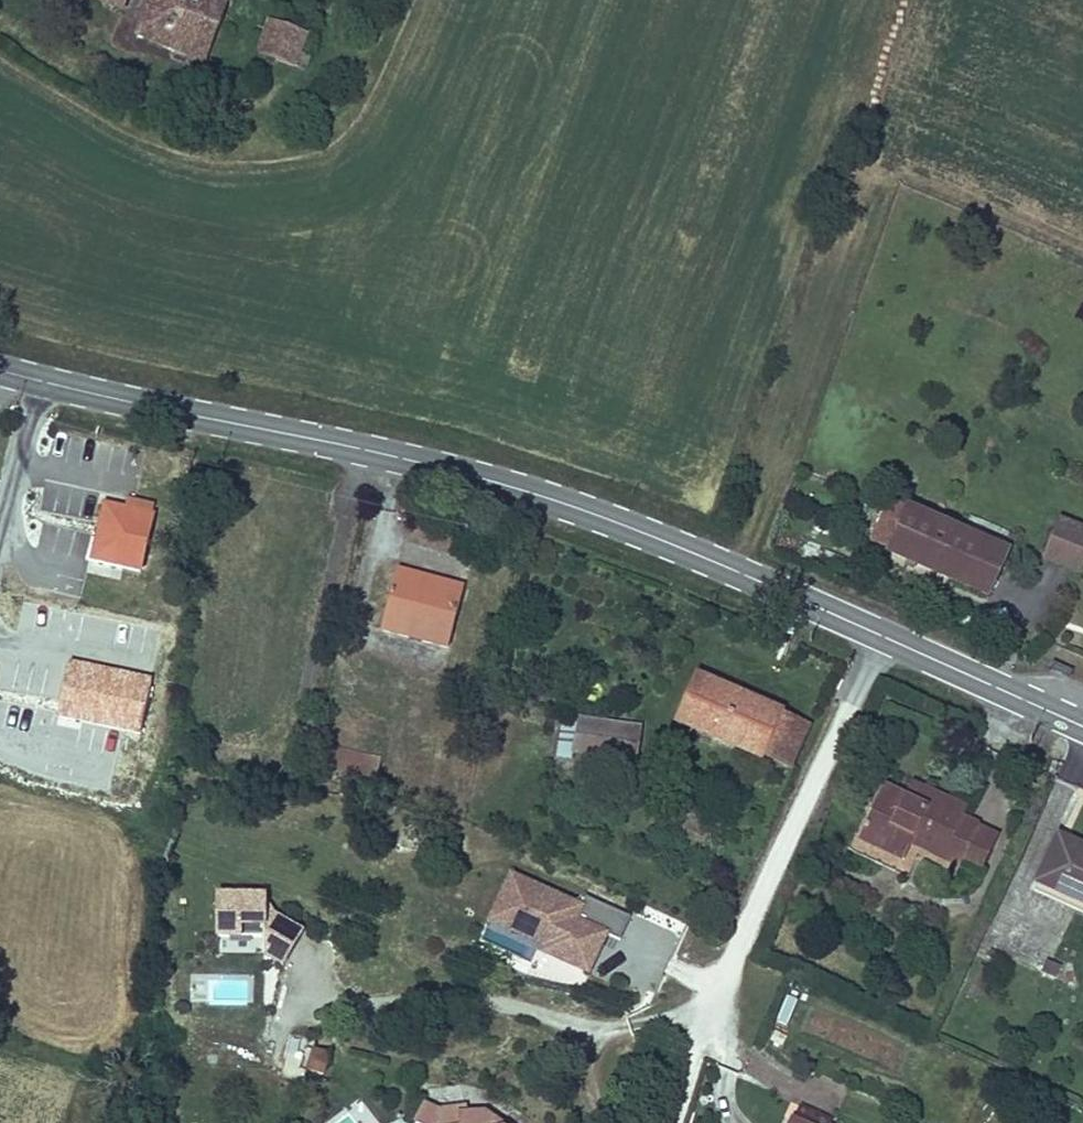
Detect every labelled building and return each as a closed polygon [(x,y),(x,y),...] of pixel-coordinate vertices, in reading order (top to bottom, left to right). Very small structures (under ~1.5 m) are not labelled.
[(108,9),(111,0),(85,0),(108,9)] [(108,9),(129,17),(136,0),(111,0),(108,9)] [(192,59),(202,33),(217,39),(233,0),(152,0),(137,38),(192,59)] [(310,37),(271,24),(260,57),(304,71),(308,58),(304,56),(310,37)] [(217,39),(202,33),(192,59),(208,65),(217,39)] [(910,502),(899,525),(889,543),(887,547),(962,585),(983,538),(910,502)] [(99,565),(147,576),(159,523),(111,512),(99,565)] [(1048,540),(1046,549),(1082,564),(1082,562),(1082,523),(1059,513),(1048,540)] [(874,536),(889,543),(899,525),(883,518),(874,536)] [(1011,552),(983,538),(962,585),(988,598),(1011,552)] [(464,654),(479,599),(414,582),(398,637),(464,654)] [(65,717),(141,730),(150,677),(74,664),(65,717)] [(764,773),(768,765),(786,725),(701,685),(679,734),(764,773)] [(792,776),(811,737),(786,725),(768,765),(792,776)] [(559,764),(579,767),(585,730),(564,727),(559,764)] [(646,739),(585,730),(579,767),(641,777),(646,739)] [(335,739),(330,760),(384,774),(389,752),(335,739)] [(380,789),(384,774),(330,760),(326,776),(380,789)] [(913,785),(907,799),(919,804),(926,790),(913,785)] [(919,837),(972,860),(985,830),(969,822),(975,811),(926,790),(919,804),(907,799),(889,790),(865,844),(908,862),(915,846),(919,837)] [(1008,841),(985,830),(972,860),(994,870),(1008,841)] [(1049,878),(1082,895),(1082,839),(1071,833),(1049,878)] [(915,846),(968,868),(972,860),(919,837),(915,846)] [(586,905),(512,874),(489,927),(547,952),(544,961),(597,983),(613,938),(622,942),(634,913),(590,895),(586,905)] [(271,898),(220,899),(220,947),(247,947),(247,938),(266,937),(266,959),(289,973),(307,934),(272,911),(271,898)] [(324,1077),(330,1053),(310,1047),(303,1071),(324,1077)] [(399,1095),(385,1112),(401,1122),(488,1122),(455,1101),(438,1105),(436,1096),(409,1103),(399,1095)] [(835,1117),(804,1104),(798,1119),(793,1117),(790,1122),(833,1122),(835,1117)]
